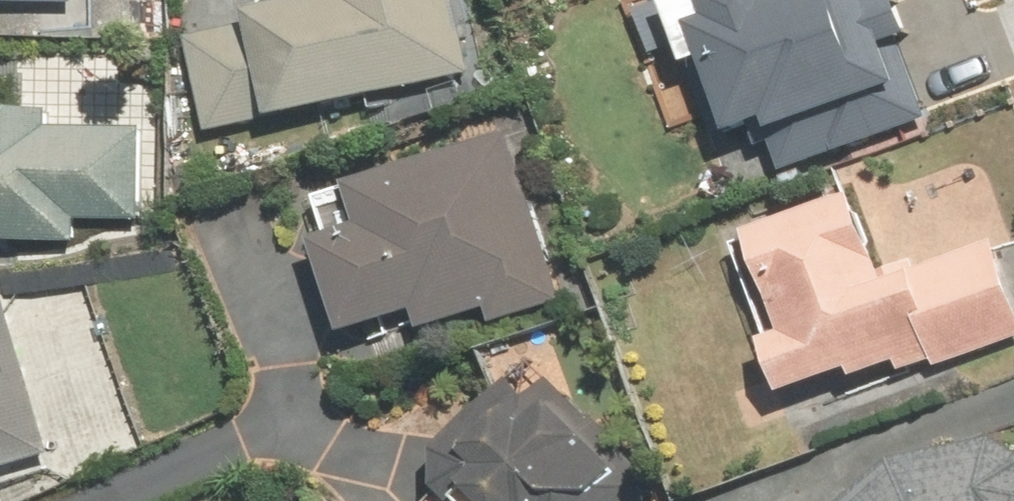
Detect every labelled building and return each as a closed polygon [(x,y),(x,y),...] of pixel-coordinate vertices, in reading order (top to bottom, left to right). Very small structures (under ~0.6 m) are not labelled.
[(474,73),(458,0),(312,0),(244,15),(247,26),(189,39),(209,131),(474,73)] [(691,66),(704,61),(733,137),(769,123),(788,173),(932,118),(902,40),(911,36),(897,0),(665,0),(691,66)] [(74,243),(74,221),(141,221),(142,129),(46,129),(46,111),(0,111),(0,243),(74,243)] [(566,300),(507,134),(346,190),(359,226),(310,243),(344,339),(417,313),(424,333),(488,311),(493,325),(566,300)] [(851,196),(747,236),(785,334),(761,343),(782,397),(851,370),(855,380),(898,364),(902,376),(1013,333),(1013,291),(995,242),(885,283),(851,196)] [(6,305),(0,307),(0,469),(52,453),(6,305)] [(662,486),(522,359),(417,473),(437,492),(429,500),(648,500),(662,486)] [(844,500),(1013,500),(1013,452),(992,440),(888,461),(844,500)]
